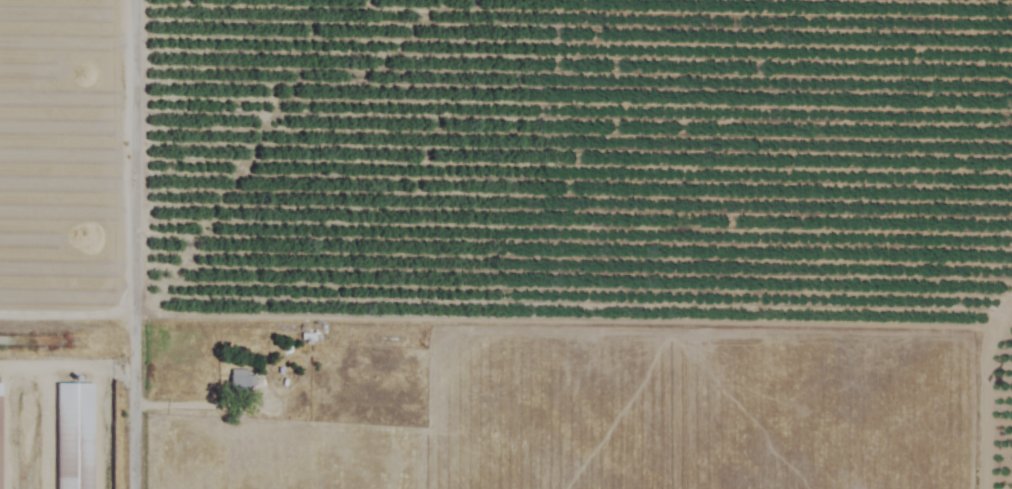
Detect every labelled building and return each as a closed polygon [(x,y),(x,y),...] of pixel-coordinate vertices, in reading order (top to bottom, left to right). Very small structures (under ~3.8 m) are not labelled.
[(321,346),(321,333),(300,333),(300,346),(321,346)] [(230,373),(230,392),(255,392),(255,373),(230,373)] [(56,383),(56,488),(93,488),(93,383),(56,383)]
